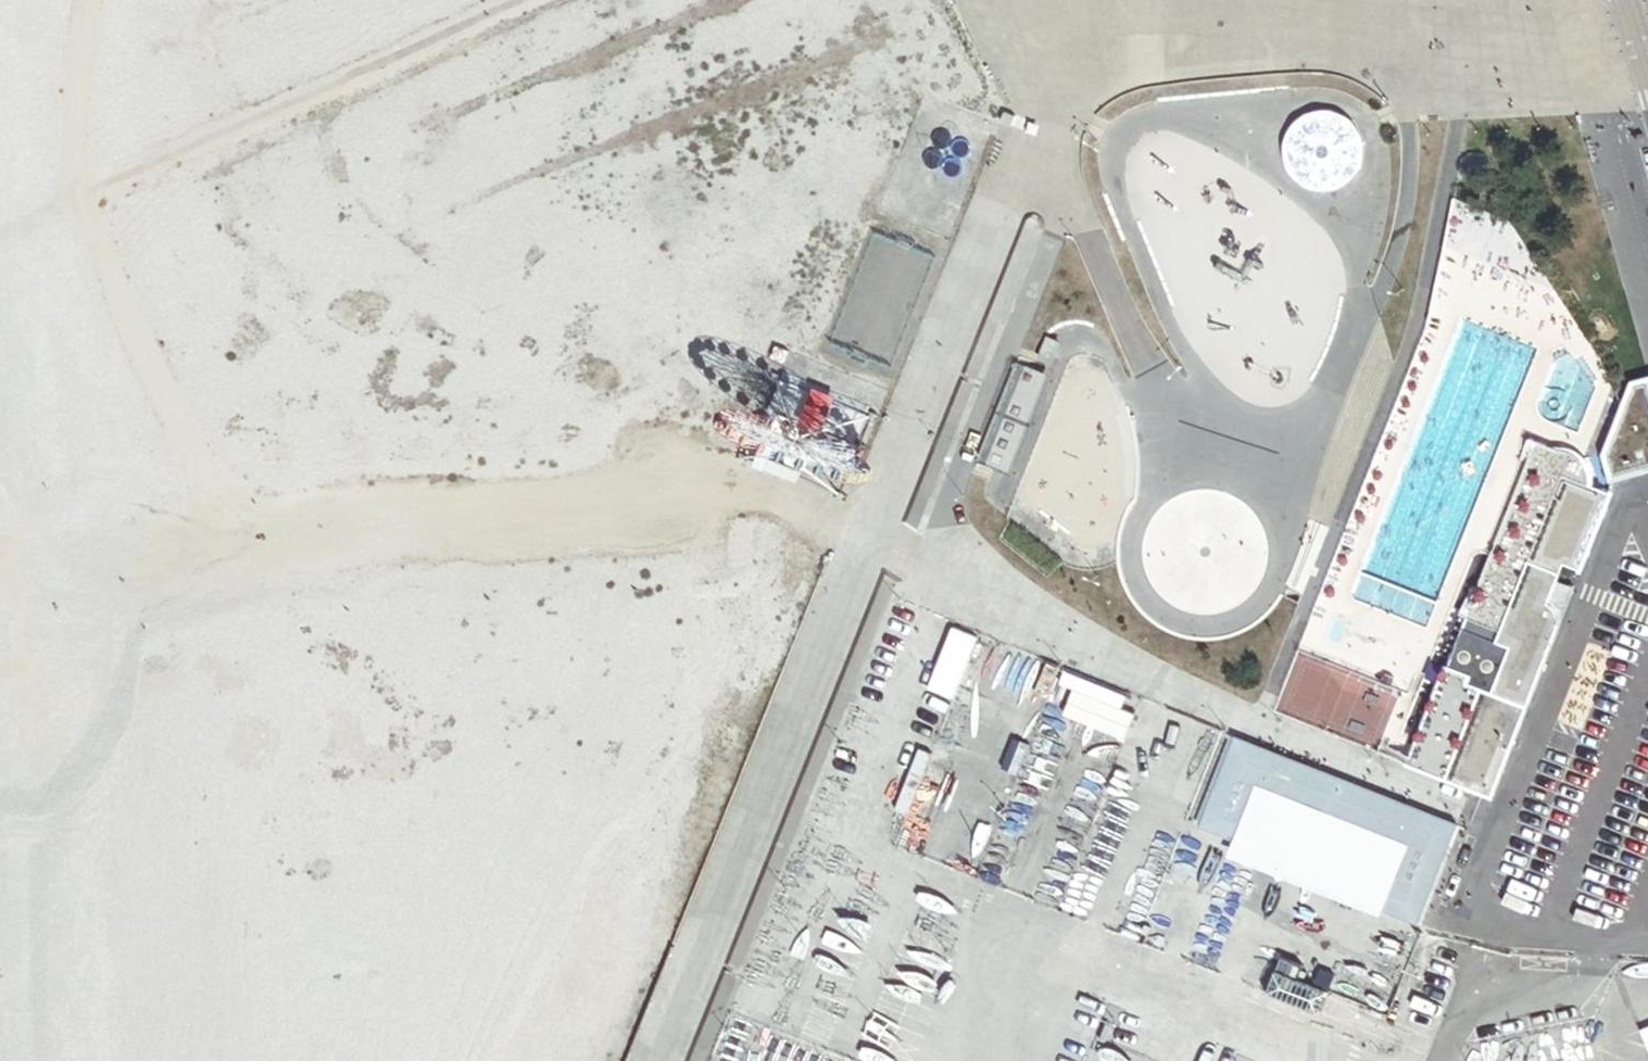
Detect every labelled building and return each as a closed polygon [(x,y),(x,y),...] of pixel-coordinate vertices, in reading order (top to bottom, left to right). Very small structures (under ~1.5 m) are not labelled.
[(1362,136),(1356,124),(1346,116),(1334,110),(1321,110),(1308,114),(1298,122),(1291,133),(1288,146),(1289,158),(1294,168),(1302,177),(1312,183),(1324,185),(1336,184),(1347,179),(1355,171),(1361,161),(1364,149),(1362,136)] [(1057,343),(1047,340),(1041,355),(1051,359),(1057,343)] [(1042,375),(1018,365),(979,463),(1004,473),(1042,375)] [(1053,379),(1042,375),(1004,473),(1014,477),(1053,379)] [(1630,381),(1622,400),(1597,461),(1604,488),(1647,476),(1647,377),(1630,381)] [(1494,802),(1561,627),(1560,618),(1558,612),(1550,606),(1555,595),(1566,565),(1582,572),(1611,497),(1591,490),(1591,478),(1590,470),(1586,466),(1583,461),(1576,455),(1569,453),(1562,453),(1540,444),(1534,459),(1407,766),(1494,802)] [(1419,922),(1460,826),(1267,746),(1244,736),(1209,821),(1244,836),(1330,871),(1325,883),(1366,900),(1363,906),(1382,914),(1385,908),(1419,922)] [(1304,965),(1283,957),(1269,992),(1322,1013),(1330,991),(1299,979),(1304,965)]
